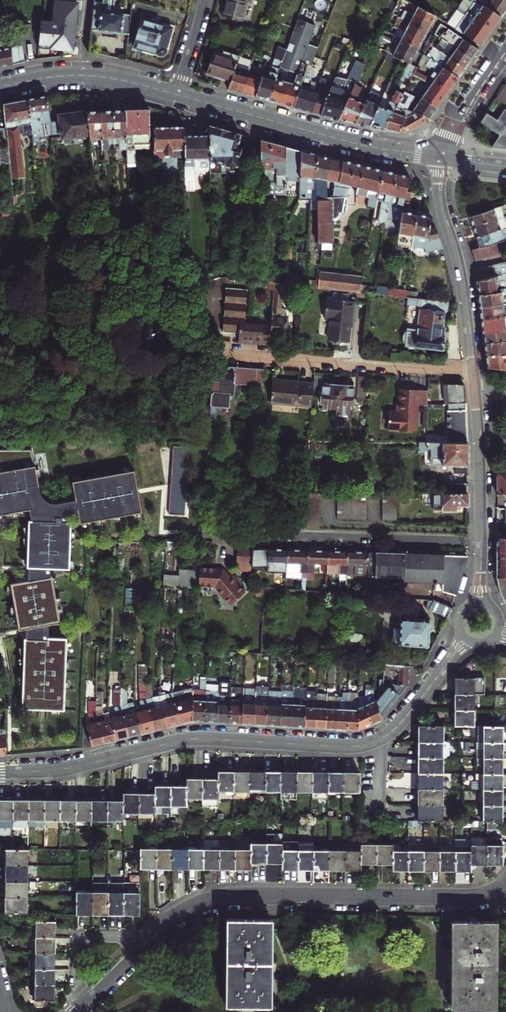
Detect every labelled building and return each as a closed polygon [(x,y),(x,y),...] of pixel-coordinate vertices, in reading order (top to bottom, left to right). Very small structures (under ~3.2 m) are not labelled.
[(91,30),(129,34),(131,15),(113,13),(115,0),(104,0),(103,4),(94,3),(91,30)] [(223,16),(241,21),(246,1),(252,3),(252,0),(227,0),(223,16)] [(458,7),(466,12),(473,2),(471,1),(469,0),(463,0),(458,7)] [(500,17),(505,9),(505,0),(471,0),(471,1),(473,2),(481,5),(486,8),(500,17)] [(41,21),(38,48),(74,52),(79,3),(55,1),(53,22),(41,21)] [(473,2),(466,12),(493,28),(500,17),(486,8),(481,5),(473,2)] [(422,18),(431,23),(435,15),(412,3),(408,12),(413,15),(413,16),(421,20),(422,18)] [(447,23),(480,46),(493,28),(466,12),(458,7),(456,9),(447,23)] [(408,12),(404,10),(400,18),(426,32),(430,24),(431,23),(422,18),(421,20),(413,16),(413,15),(408,12)] [(423,39),(426,32),(400,18),(398,17),(396,21),(398,22),(396,26),(398,27),(405,31),(404,32),(413,36),(414,34),(423,39)] [(275,79),(268,100),(293,107),(307,65),(311,67),(315,57),(318,47),(309,43),(315,25),(298,19),(286,49),(275,79)] [(134,47),(156,53),(157,55),(158,56),(159,56),(161,56),(162,56),(164,56),(165,55),(166,54),(166,53),(167,51),(167,49),(166,48),(172,28),(141,20),(134,47)] [(394,35),(418,48),(422,39),(423,39),(414,34),(413,36),(404,32),(405,31),(398,27),(394,35)] [(437,29),(435,33),(442,38),(445,34),(437,29)] [(445,34),(442,38),(471,59),(478,49),(456,34),(453,39),(445,33),(445,34)] [(405,50),(414,55),(418,48),(394,35),(390,43),(396,47),(396,48),(405,52),(405,50)] [(13,65),(24,62),(22,45),(13,46),(11,37),(0,40),(0,67),(13,65)] [(435,48),(464,69),(471,59),(442,38),(435,48)] [(408,63),(410,64),(414,56),(414,55),(405,50),(405,52),(396,48),(396,47),(390,43),(386,52),(400,59),(408,63)] [(261,75),(254,96),(268,100),(275,79),(286,49),(278,47),(268,77),(261,75)] [(427,56),(458,78),(464,69),(435,48),(433,47),(427,56)] [(212,53),(205,74),(230,82),(239,57),(223,53),(222,56),(212,53)] [(442,82),(451,88),(458,78),(427,56),(424,54),(421,60),(420,62),(434,72),(430,76),(435,79),(433,81),(440,85),(442,82)] [(230,82),(228,89),(241,93),(250,67),(252,60),(239,56),(239,57),(230,82)] [(311,67),(307,65),(293,107),(309,112),(313,100),(311,99),(314,91),(316,91),(320,78),(322,73),(314,70),(318,58),(315,57),(311,67)] [(408,63),(400,59),(397,64),(406,68),(408,63)] [(321,112),(320,115),(338,119),(349,96),(356,84),(365,65),(355,60),(345,79),(334,76),(332,82),(327,94),(321,112)] [(417,68),(410,64),(408,63),(406,68),(399,81),(394,90),(390,98),(389,101),(397,105),(404,91),(412,75),(415,71),(417,68)] [(250,67),(241,93),(254,96),(261,75),(263,71),(250,67)] [(415,71),(412,75),(420,80),(423,75),(415,71)] [(311,99),(313,100),(309,112),(318,114),(319,112),(321,112),(327,94),(332,82),(320,78),(316,91),(314,91),(311,99)] [(422,97),(437,107),(451,88),(442,82),(440,85),(433,81),(425,92),(421,89),(415,98),(420,100),(422,97)] [(496,98),(505,105),(505,83),(496,98)] [(349,96),(338,119),(355,123),(367,97),(359,93),(362,88),(356,84),(349,96)] [(367,97),(355,123),(370,126),(375,114),(378,105),(383,95),(384,94),(371,88),(367,97)] [(430,117),(437,107),(422,97),(420,100),(415,98),(404,91),(397,105),(396,106),(405,109),(430,117)] [(383,95),(378,105),(385,108),(389,101),(390,98),(383,95)] [(47,96),(27,100),(30,124),(31,130),(33,143),(39,142),(38,137),(52,134),(50,121),(47,96)] [(30,124),(27,100),(10,103),(12,119),(14,119),(15,123),(17,122),(18,126),(22,126),(30,124)] [(129,109),(125,110),(126,149),(127,164),(136,163),(135,145),(149,145),(148,106),(129,101),(129,109)] [(375,114),(370,126),(385,129),(387,116),(390,117),(396,106),(397,105),(389,101),(385,108),(378,105),(375,114)] [(2,104),(5,128),(7,143),(10,167),(22,166),(18,126),(17,122),(15,123),(14,119),(12,119),(10,103),(2,104)] [(161,110),(148,106),(149,145),(149,158),(162,158),(163,180),(177,180),(176,158),(185,158),(184,131),(184,126),(161,126),(161,110)] [(387,116),(385,129),(398,132),(405,109),(396,106),(390,117),(387,116)] [(492,147),(505,149),(505,109),(504,108),(497,119),(486,112),(480,122),(499,135),(492,147)] [(405,109),(398,132),(405,134),(427,122),(430,117),(405,109)] [(114,139),(112,110),(100,111),(101,139),(102,147),(102,150),(109,150),(109,143),(108,139),(114,139)] [(125,110),(112,110),(114,139),(119,138),(119,143),(119,150),(126,149),(125,110)] [(100,111),(86,112),(89,134),(90,140),(101,139),(100,111)] [(50,121),(52,134),(52,138),(62,137),(62,138),(89,134),(86,112),(59,115),(59,120),(50,121)] [(239,156),(235,154),(237,147),(241,134),(229,131),(229,130),(214,126),(209,125),(209,134),(210,170),(210,174),(226,173),(225,167),(239,167),(239,156)] [(184,131),(185,158),(185,181),(195,181),(195,170),(210,170),(209,134),(193,135),(192,130),(184,131)] [(261,150),(261,172),(261,182),(276,181),(277,185),(285,185),(285,179),(285,146),(260,139),(261,150)] [(300,150),(285,146),(285,179),(299,179),(300,150)] [(255,172),(261,172),(261,150),(252,151),(250,161),(250,164),(253,166),(254,166),(255,172)] [(311,186),(312,177),(313,177),(318,155),(300,150),(299,179),(299,193),(298,199),(311,200),(311,186)] [(325,197),(326,180),(330,157),(318,155),(313,177),(312,177),(311,186),(316,186),(317,200),(332,200),(332,197),(325,197)] [(334,162),(334,158),(330,157),(326,180),(334,181),(334,186),(337,187),(338,182),(343,160),(342,160),(341,162),(334,162)] [(332,200),(317,200),(317,209),(317,223),(317,244),(322,244),(331,243),(333,243),(333,221),(336,221),(337,221),(340,219),(340,218),(342,216),(342,213),(345,214),(349,188),(349,185),(353,163),(343,160),(338,182),(337,187),(334,186),(332,197),(332,200)] [(362,165),(353,163),(349,185),(357,187),(362,165)] [(356,194),(366,197),(367,194),(369,189),(378,192),(383,170),(362,165),(357,187),(356,194)] [(10,167),(11,179),(23,178),(22,166),(10,167)] [(378,193),(376,200),(382,201),(379,217),(387,219),(387,218),(388,212),(389,203),(391,195),(396,173),(383,170),(378,192),(378,193)] [(391,195),(389,203),(388,212),(393,213),(392,220),(400,222),(401,211),(402,206),(403,206),(406,191),(409,176),(396,173),(391,195)] [(195,181),(185,181),(185,190),(195,190),(195,181)] [(411,248),(417,213),(406,211),(411,192),(406,191),(403,206),(402,206),(401,211),(400,222),(399,233),(397,244),(409,246),(408,249),(411,250),(411,248)] [(367,207),(375,209),(376,200),(378,193),(370,194),(369,198),(367,207)] [(469,216),(472,227),(504,217),(500,206),(469,216)] [(431,216),(417,213),(411,248),(426,250),(429,229),(431,216)] [(476,237),(500,229),(500,230),(505,228),(505,224),(504,217),(472,227),(476,237)] [(151,233),(151,224),(130,224),(130,233),(151,233)] [(429,229),(426,250),(426,251),(426,252),(443,247),(435,228),(429,229)] [(476,237),(479,247),(471,250),(474,261),(498,255),(494,243),(496,243),(505,239),(505,228),(500,230),(500,229),(476,237)] [(476,280),(505,273),(505,262),(475,269),(476,280)] [(318,281),(318,287),(359,292),(362,276),(319,271),(318,281)] [(505,291),(505,273),(476,280),(478,295),(505,291)] [(280,309),(284,284),(274,283),(274,290),(270,325),(270,333),(285,334),(286,318),(284,318),(285,310),(280,309)] [(239,333),(238,343),(269,345),(270,333),(270,325),(245,323),(248,289),(225,288),(222,332),(239,333)] [(406,297),(406,290),(389,289),(388,295),(406,297)] [(505,304),(505,291),(478,295),(479,307),(491,305),(490,303),(502,302),(502,304),(505,304)] [(442,348),(443,338),(440,338),(442,327),(443,314),(446,311),(447,302),(407,297),(407,304),(418,305),(420,307),(418,324),(416,324),(416,329),(407,328),(406,332),(405,332),(403,334),(402,339),(404,343),(405,343),(405,346),(416,348),(416,347),(440,350),(442,348)] [(326,299),(324,318),(331,319),(329,340),(348,342),(352,301),(326,299)] [(481,319),(505,316),(505,304),(502,304),(502,302),(490,303),(491,305),(479,307),(481,319)] [(505,329),(505,328),(505,316),(481,319),(483,331),(494,330),(494,328),(505,327),(505,329)] [(505,329),(505,327),(494,328),(494,330),(483,331),(484,343),(505,341),(505,328),(505,329)] [(484,343),(486,356),(497,354),(497,356),(505,355),(505,341),(484,343)] [(497,356),(497,354),(486,356),(487,368),(505,370),(505,355),(497,356)] [(222,372),(221,372),(213,371),(213,372),(212,383),(210,405),(210,413),(210,414),(216,414),(216,405),(228,406),(229,399),(232,399),(234,383),(262,386),(263,369),(230,367),(226,367),(224,368),(222,370),(222,372)] [(212,383),(213,372),(207,371),(207,374),(204,374),(203,382),(212,383)] [(320,389),(321,373),(314,373),(313,388),(320,389)] [(357,376),(356,399),(363,399),(365,377),(357,376)] [(280,382),(280,380),(272,379),(270,403),(311,406),(313,383),(284,381),(284,383),(280,382)] [(336,408),(338,385),(325,384),(325,388),(322,388),(321,402),(323,403),(323,407),(336,408)] [(448,384),(449,403),(466,402),(464,385),(448,384)] [(350,385),(338,385),(336,408),(349,409),(349,405),(352,405),(353,390),(350,389),(350,385)] [(387,430),(415,432),(417,405),(423,406),(423,412),(427,413),(427,404),(428,391),(400,389),(399,404),(396,404),(395,412),(389,412),(387,430)] [(466,402),(449,403),(450,411),(447,411),(449,442),(467,442),(466,402)] [(210,413),(210,405),(196,404),(195,411),(210,413)] [(449,442),(430,442),(425,442),(419,442),(418,448),(421,450),(424,450),(424,461),(427,464),(455,464),(455,473),(467,473),(467,442),(449,442)] [(189,446),(173,445),(168,512),(184,513),(189,446)] [(0,449),(0,515),(28,510),(30,520),(28,520),(26,567),(27,567),(27,580),(9,583),(18,629),(25,628),(25,638),(23,638),(21,708),(63,710),(66,638),(47,637),(48,624),(60,622),(51,576),(49,576),(50,568),(68,569),(70,522),(66,522),(67,513),(77,511),(79,523),(141,511),(133,469),(71,481),(74,500),(55,504),(53,503),(51,502),(49,501),(47,501),(46,499),(44,498),(43,496),(42,495),(41,493),(40,491),(39,488),(31,449),(0,449)] [(497,472),(497,494),(505,494),(505,472),(497,472)] [(442,493),(467,493),(467,483),(442,483),(442,493)] [(467,504),(467,493),(442,493),(442,509),(455,510),(455,504),(467,504)] [(501,538),(496,538),(496,551),(505,551),(505,538),(501,538)] [(180,541),(167,541),(167,547),(176,547),(176,549),(180,549),(180,541)] [(251,564),(252,556),(252,549),(237,548),(236,571),(251,572),(251,564)] [(286,572),(287,549),(281,549),(276,548),(276,549),(267,549),(266,565),(266,571),(286,572)] [(267,549),(252,549),(252,556),(251,564),(266,565),(267,549)] [(306,578),(306,572),(308,550),(299,550),(299,549),(294,549),(287,549),(286,572),(301,573),(300,578),(302,578),(306,578)] [(314,563),(327,564),(327,550),(321,550),(316,550),(308,550),(306,572),(313,572),(314,563)] [(338,574),(346,574),(347,551),(339,551),(339,550),(334,550),(334,551),(327,550),(327,564),(326,566),(326,574),(338,574)] [(346,574),(367,575),(368,552),(360,552),(360,551),(355,551),(347,551),(346,574)] [(496,551),(496,564),(505,564),(505,551),(496,551)] [(455,595),(467,556),(404,553),(368,552),(367,575),(367,582),(376,582),(376,576),(403,577),(403,581),(434,582),(434,584),(436,584),(436,582),(442,582),(442,591),(455,595)] [(505,577),(505,564),(496,564),(496,577),(505,577)] [(214,587),(230,605),(244,592),(236,583),(236,576),(229,575),(223,569),(219,572),(215,572),(215,568),(199,567),(199,570),(198,586),(214,587)] [(178,586),(198,587),(198,586),(199,570),(179,569),(179,575),(178,586)] [(178,586),(179,575),(164,575),(163,585),(178,586)] [(500,594),(504,602),(505,605),(505,577),(496,577),(498,586),(500,594)] [(376,582),(367,582),(366,595),(380,596),(381,582),(376,582)] [(136,587),(126,586),(124,601),(134,602),(136,587)] [(256,588),(255,596),(263,597),(264,588),(256,588)] [(424,607),(447,617),(451,609),(433,600),(425,600),(424,607)] [(400,611),(399,628),(398,643),(398,644),(427,646),(429,620),(417,619),(418,612),(400,611)] [(409,666),(422,667),(425,660),(405,658),(405,665),(409,666)] [(139,664),(139,684),(147,684),(147,681),(147,664),(139,664)] [(383,675),(396,675),(396,684),(407,685),(409,666),(405,665),(401,665),(384,664),(383,675)] [(383,679),(382,683),(395,684),(396,684),(396,675),(383,675),(383,679)] [(483,694),(484,678),(475,678),(475,675),(464,675),(464,678),(454,678),(455,678),(455,694),(473,694),(483,694)] [(191,721),(203,721),(205,685),(206,679),(201,679),(200,690),(193,689),(191,721)] [(379,679),(379,694),(380,696),(375,701),(380,714),(397,694),(399,696),(407,685),(396,684),(395,684),(382,683),(383,679),(379,679)] [(167,727),(161,706),(155,707),(152,697),(151,681),(147,681),(147,684),(146,697),(154,730),(167,727)] [(154,730),(146,697),(147,684),(139,684),(138,699),(141,711),(136,712),(141,733),(154,730)] [(216,722),(218,693),(218,690),(211,690),(211,685),(205,685),(203,721),(216,722)] [(253,724),(266,725),(268,695),(268,691),(269,687),(256,686),(256,689),(253,724)] [(191,721),(193,689),(193,687),(191,688),(171,692),(179,724),(191,721)] [(216,722),(229,723),(231,687),(223,687),(223,689),(223,693),(218,693),(216,722)] [(229,723),(241,723),(243,688),(231,687),(229,723)] [(128,736),(120,704),(121,688),(114,688),(114,707),(116,717),(110,718),(116,739),(128,736)] [(128,736),(141,733),(136,712),(133,703),(127,705),(126,688),(121,688),(120,704),(128,736)] [(253,724),(256,689),(243,688),(241,723),(253,724)] [(365,688),(365,695),(365,697),(364,706),(371,724),(381,720),(382,718),(380,714),(375,701),(373,689),(371,689),(365,688)] [(290,705),(292,705),(293,691),(281,690),(281,692),(279,725),(291,726),(292,715),(290,715),(290,705)] [(104,743),(116,739),(110,718),(105,720),(102,710),(103,691),(96,691),(95,701),(95,710),(104,743)] [(271,695),(268,695),(266,725),(279,725),(281,692),(272,691),(271,695)] [(304,727),(306,692),(293,691),(292,705),(290,705),(290,715),(292,715),(291,726),(304,727)] [(346,729),(348,691),(341,691),(340,696),(337,696),(336,728),(346,729)] [(357,708),(358,697),(357,697),(357,695),(358,695),(358,694),(358,692),(348,691),(346,729),(358,730),(357,708)] [(167,727),(179,724),(171,692),(166,694),(168,704),(161,706),(167,727)] [(304,727),(315,727),(317,693),(317,692),(316,692),(306,692),(304,727)] [(317,693),(315,727),(325,728),(327,696),(321,696),(321,693),(317,693)] [(325,728),(336,728),(337,696),(337,693),(334,693),(334,696),(327,695),(327,696),(325,728)] [(166,694),(159,695),(161,706),(168,704),(166,694)] [(357,697),(358,697),(357,708),(358,730),(371,724),(364,706),(365,697),(361,697),(361,694),(358,694),(358,695),(357,695),(357,697)] [(454,709),(473,710),(473,694),(455,694),(454,709)] [(152,697),(155,707),(161,706),(159,695),(152,697)] [(104,743),(95,710),(95,701),(88,701),(88,713),(91,724),(83,726),(82,748),(104,743)] [(454,725),(474,726),(474,725),(473,725),(473,710),(454,709),(454,725)] [(418,741),(442,742),(442,726),(443,726),(443,725),(417,725),(417,726),(418,726),(418,741)] [(483,742),(502,742),(502,727),(503,727),(503,726),(478,726),(478,742),(483,742)] [(450,742),(442,742),(418,741),(418,757),(442,757),(450,757),(450,742)] [(483,742),(483,758),(502,758),(502,742),(483,742)] [(418,773),(442,773),(442,757),(418,757),(418,773)] [(483,773),(501,773),(502,758),(483,758),(478,757),(478,765),(483,766),(483,773)] [(218,804),(218,798),(218,771),(217,771),(217,779),(202,779),(202,797),(202,804),(218,804)] [(218,771),(218,798),(218,790),(233,790),(234,772),(218,772),(218,771)] [(249,772),(234,772),(233,790),(249,790),(249,772)] [(249,772),(249,790),(265,790),(265,772),(249,772)] [(265,772),(265,790),(280,791),(281,772),(265,772)] [(281,772),(280,791),(280,798),(296,798),(296,791),(296,772),(281,772)] [(312,772),(296,772),(296,791),(312,791),(312,772)] [(312,772),(312,791),(312,798),(327,799),(327,791),(327,773),(312,772)] [(343,773),(343,791),(358,791),(358,792),(359,792),(359,772),(358,772),(358,773),(343,773)] [(343,773),(327,773),(327,791),(343,791),(343,773)] [(442,789),(442,773),(418,773),(418,789),(442,789)] [(501,789),(501,773),(483,773),(475,773),(475,781),(483,781),(483,789),(501,789)] [(186,787),(170,786),(170,804),(178,804),(178,813),(186,813),(186,806),(186,778),(186,787)] [(186,797),(202,797),(202,779),(187,779),(187,778),(186,778),(186,806),(186,797)] [(483,781),(475,781),(471,781),(471,789),(483,789),(483,781)] [(138,794),(138,812),(146,812),(153,812),(153,813),(154,813),(154,786),(154,794),(138,794)] [(154,786),(154,813),(154,805),(161,805),(161,813),(170,813),(170,804),(170,786),(155,786),(154,786)] [(442,789),(418,789),(417,804),(441,804),(442,795),(446,795),(446,789),(442,789)] [(501,789),(483,789),(483,805),(501,805),(501,789)] [(107,801),(106,820),(122,820),(123,793),(122,793),(122,801),(107,801)] [(123,793),(122,820),(123,820),(123,812),(130,812),(138,812),(138,794),(123,794),(123,793)] [(12,827),(12,819),(13,800),(0,800),(0,827),(12,827)] [(13,800),(12,819),(28,819),(28,800),(13,800)] [(44,801),(28,800),(28,819),(44,819),(44,801)] [(59,819),(60,801),(44,801),(44,819),(59,819)] [(75,801),(60,801),(59,819),(75,819),(75,801)] [(91,819),(91,801),(75,801),(75,819),(91,819)] [(91,819),(106,820),(107,801),(91,801),(91,819)] [(441,820),(441,804),(417,804),(417,820),(418,820),(442,821),(442,820),(441,820)] [(482,821),(486,821),(502,821),(502,820),(501,820),(501,805),(483,805),(483,820),(482,820),(482,821)] [(266,844),(266,862),(281,863),(281,870),(282,843),(281,843),(281,844),(274,844),(274,833),(266,833),(266,844)] [(470,852),(470,871),(470,865),(471,865),(471,864),(486,864),(486,838),(486,837),(470,837),(470,840),(470,852)] [(486,864),(501,864),(501,865),(502,865),(502,863),(504,864),(505,860),(505,843),(502,841),(502,838),(486,838),(486,864)] [(455,839),(454,852),(470,852),(470,840),(455,839)] [(203,849),(203,868),(218,868),(219,850),(219,840),(203,840),(203,842),(203,849)] [(219,850),(218,868),(234,868),(234,842),(234,840),(219,840),(219,850)] [(156,849),(156,841),(140,841),(140,848),(141,848),(141,849),(156,849)] [(250,843),(234,842),(234,868),(249,869),(250,869),(250,843)] [(313,869),(313,850),(313,848),(313,842),(298,842),(297,850),(297,869),(313,869)] [(266,862),(266,844),(251,843),(250,843),(250,869),(250,862),(266,862)] [(297,869),(297,850),(291,850),(282,850),(282,847),(282,843),(281,870),(282,870),(282,869),(297,869)] [(344,851),(344,869),(360,870),(360,844),(344,844),(344,851)] [(360,863),(376,863),(376,845),(361,844),(360,844),(360,870),(360,863)] [(391,871),(392,844),(391,844),(391,845),(376,845),(376,863),(391,864),(391,871)] [(392,870),(407,870),(407,851),(392,851),(392,848),(392,844),(391,871),(392,871),(392,870)] [(423,870),(423,844),(407,844),(407,848),(407,851),(407,870),(423,870)] [(439,844),(423,844),(423,870),(439,870),(439,851),(439,844)] [(140,848),(140,868),(141,868),(156,868),(156,849),(141,849),(141,848),(140,848)] [(6,850),(6,865),(27,865),(27,850),(28,850),(28,849),(5,849),(5,850),(6,850)] [(156,868),(171,868),(172,849),(156,849),(156,868)] [(172,849),(171,868),(187,868),(187,849),(179,849),(172,849)] [(187,849),(187,868),(203,868),(203,849),(196,849),(187,849)] [(329,869),(329,850),(322,850),(313,850),(313,869),(329,869)] [(329,869),(344,869),(344,851),(329,850),(329,869)] [(439,870),(454,870),(454,852),(439,851),(439,870)] [(469,871),(470,871),(470,852),(454,852),(454,870),(469,870),(469,871)] [(27,865),(6,865),(6,881),(27,881),(27,865)] [(27,897),(27,881),(6,881),(5,896),(27,897)] [(92,914),(107,914),(108,882),(92,882),(92,892),(92,914)] [(123,914),(123,882),(108,882),(107,914),(123,914)] [(123,914),(138,914),(139,914),(140,882),(123,882),(123,914)] [(92,914),(92,892),(77,892),(76,892),(76,914),(76,913),(92,914)] [(27,897),(5,896),(5,912),(5,913),(27,913),(27,912),(27,897)] [(227,919),(226,1006),(267,1006),(268,919),(252,919),(244,919),(227,919)] [(36,937),(54,937),(55,922),(55,921),(35,921),(36,921),(36,937)] [(453,921),(452,1008),(493,1009),(493,921),(478,921),(469,921),(453,921)] [(54,953),(54,937),(36,937),(36,952),(54,953)] [(35,968),(54,968),(54,953),(36,952),(35,968)] [(35,984),(53,984),(54,968),(35,968),(35,984)] [(34,1000),(53,1000),(54,1000),(54,999),(53,999),(53,984),(35,984),(35,999),(34,999),(34,1000)]
